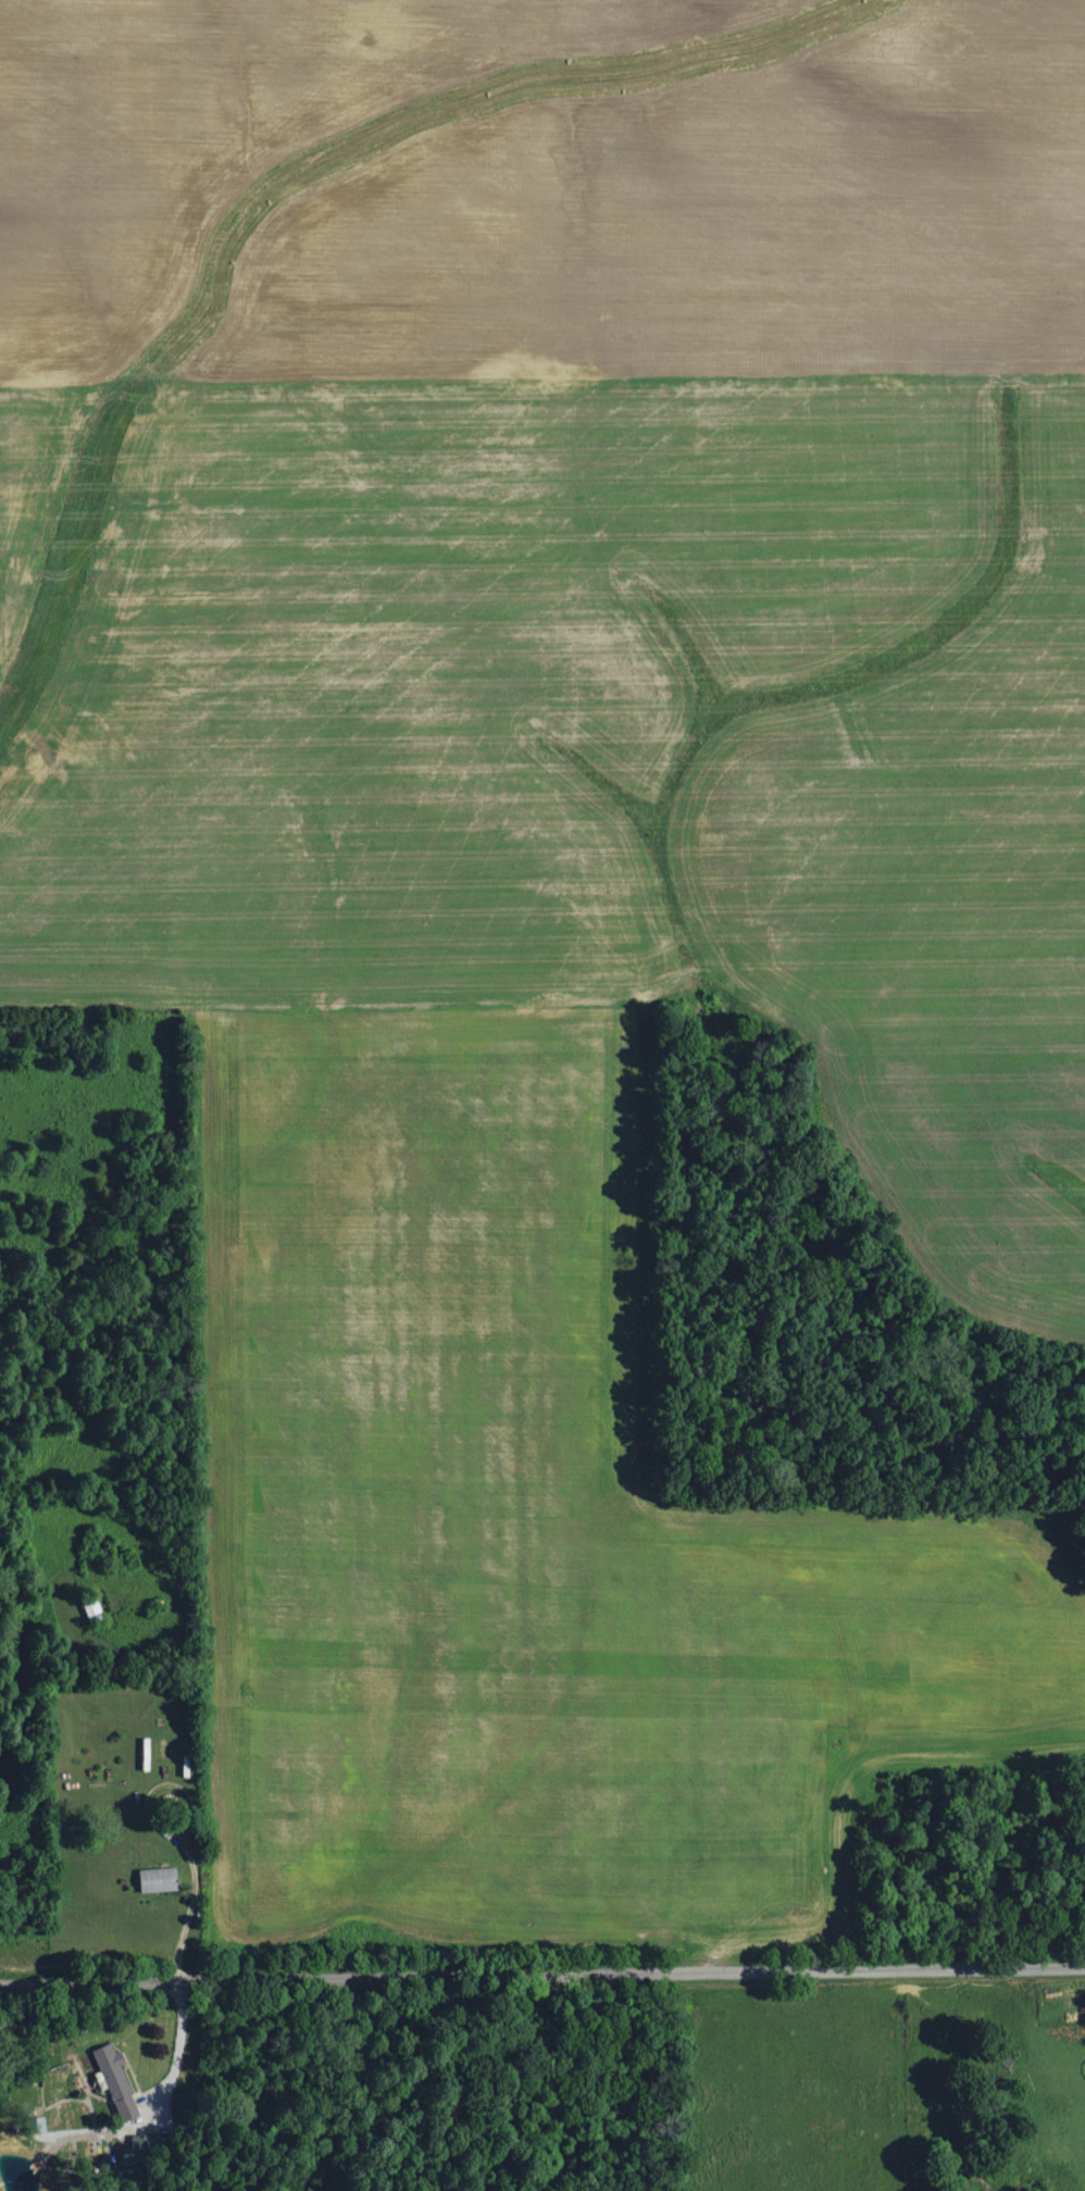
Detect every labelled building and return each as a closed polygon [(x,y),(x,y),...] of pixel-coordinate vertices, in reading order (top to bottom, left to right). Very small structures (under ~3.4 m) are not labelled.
[(144,1893),(180,1892),(179,1868),(143,1869),(144,1893)] [(94,2052),(101,2072),(97,2074),(103,2092),(111,2089),(123,2122),(141,2116),(124,2066),(128,2064),(124,2052),(117,2054),(114,2045),(94,2052)]
